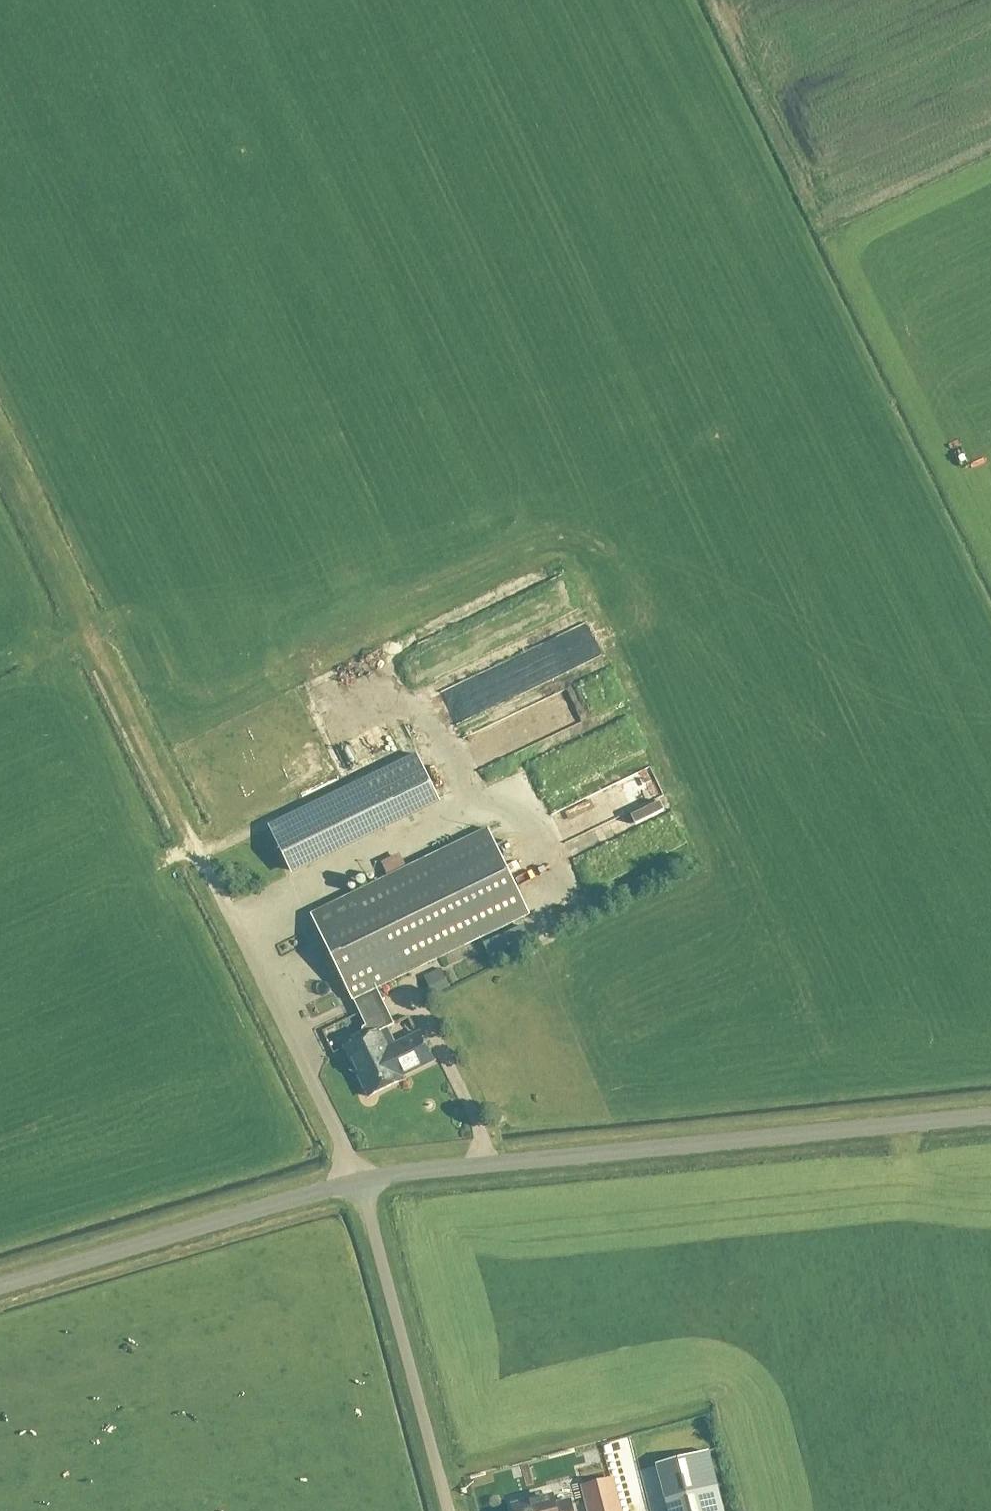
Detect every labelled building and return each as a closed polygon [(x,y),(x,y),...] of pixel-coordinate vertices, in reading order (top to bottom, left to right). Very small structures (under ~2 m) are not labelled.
[(538,676),(568,664),(563,653),(575,649),(569,634),(496,662),(504,684),(523,677),(517,663),(531,657),(538,676)] [(289,873),(397,821),(437,801),(416,757),(268,828),(289,873)] [(355,1073),(367,1099),(401,1082),(400,1079),(432,1063),(419,1035),(395,1047),(387,1030),(393,1027),(375,990),(528,916),(487,831),(310,917),(351,1002),(352,1001),(369,1037),(343,1049),(348,1059),(345,1060),(344,1064),(348,1073),(352,1074),(355,1073)] [(660,1466),(671,1510),(722,1510),(707,1454),(660,1466)] [(608,1483),(589,1488),(595,1510),(616,1510),(608,1483)] [(512,1508),(512,1510),(571,1510),(569,1503),(554,1507),(551,1498),(539,1501),(538,1496),(524,1500),(525,1505),(512,1508)]
